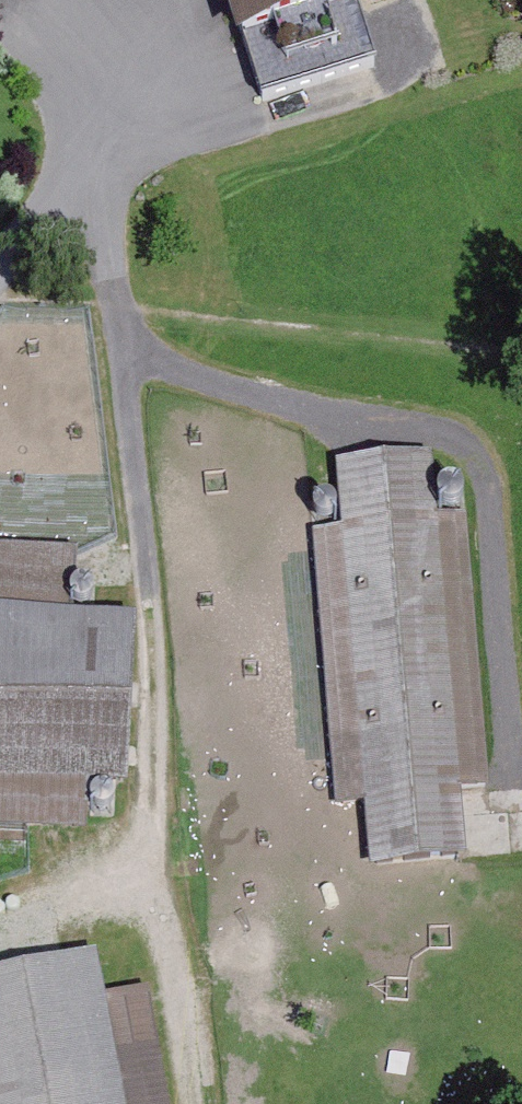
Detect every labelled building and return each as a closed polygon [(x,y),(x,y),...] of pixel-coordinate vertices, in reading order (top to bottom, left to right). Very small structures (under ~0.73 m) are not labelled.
[(224,57),(245,59),(261,113),(381,78),(358,0),(207,0),(224,57)] [(428,458),(344,465),(349,533),(317,535),(337,801),(367,799),(371,865),(463,858),(457,787),(485,786),(465,516),(432,519),(428,458)] [(0,570),(0,834),(102,844),(123,639),(82,635),(88,579),(0,570)] [(0,975),(0,1103),(125,1103),(99,960),(0,975)]
